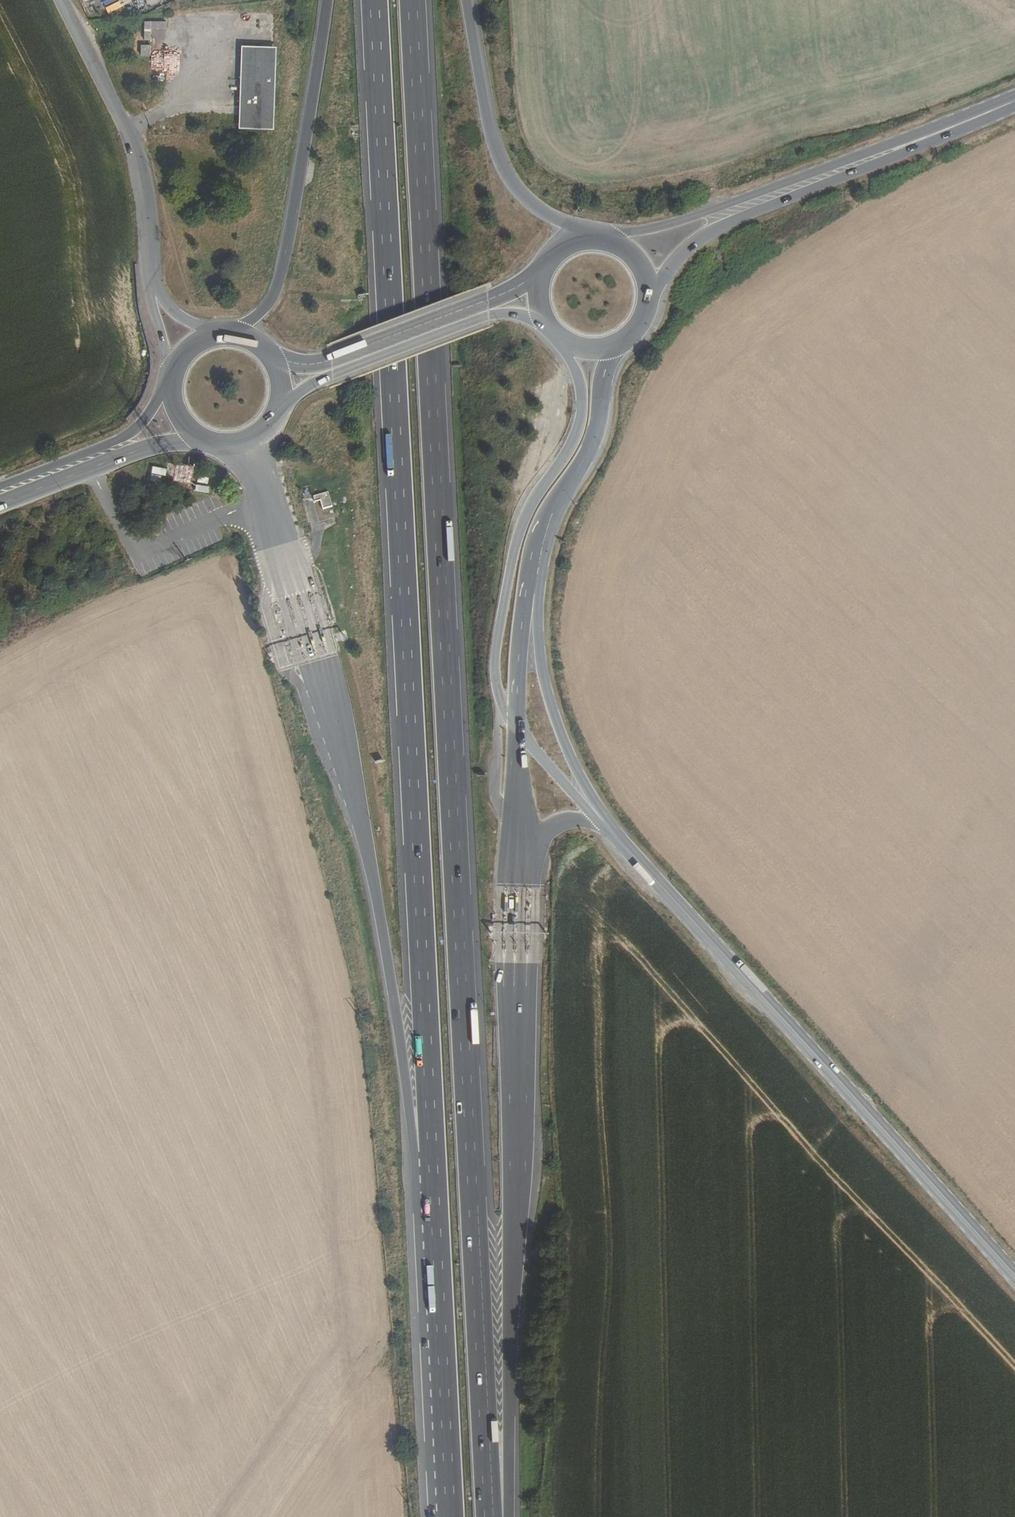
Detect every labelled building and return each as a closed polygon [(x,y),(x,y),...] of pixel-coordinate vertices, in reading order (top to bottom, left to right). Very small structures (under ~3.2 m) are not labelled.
[(166,29),(166,21),(144,22),(144,45),(151,45),(151,71),(180,71),(179,35),(159,36),(159,29),(166,29)] [(140,44),(140,55),(150,55),(150,44),(140,44)] [(259,83),(244,82),(243,133),(274,134),(276,50),(260,50),(259,83)] [(245,50),(244,82),(259,83),(260,50),(245,50)] [(180,84),(179,76),(165,79),(166,86),(180,84)] [(150,480),(163,481),(164,467),(152,466),(150,480)] [(195,483),(194,491),(208,493),(209,485),(195,483)] [(309,498),(317,529),(320,528),(337,523),(328,492),(309,498)]
